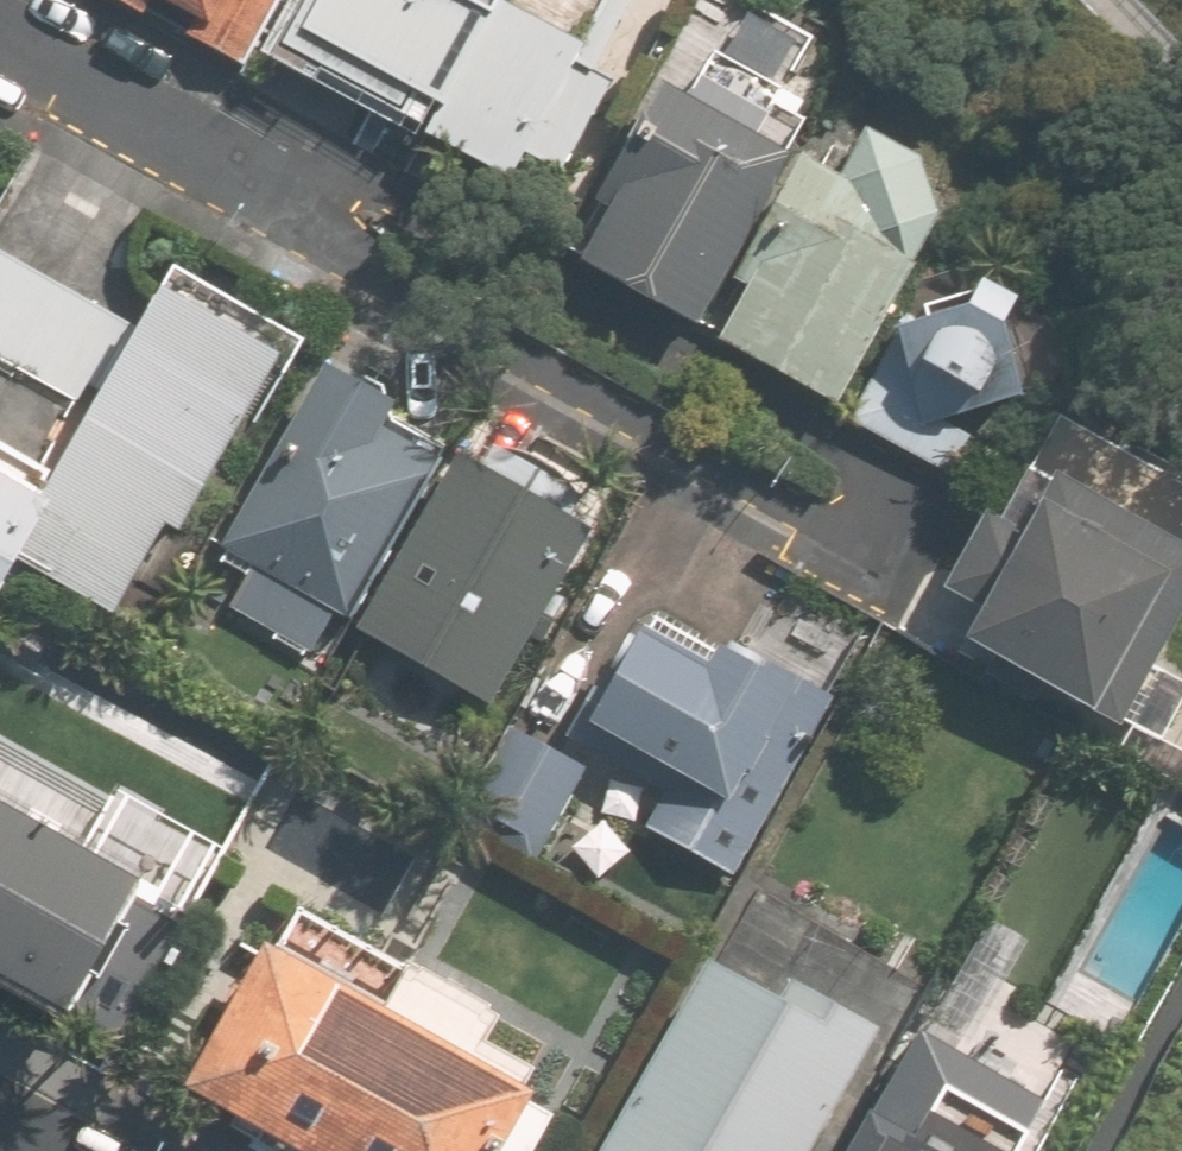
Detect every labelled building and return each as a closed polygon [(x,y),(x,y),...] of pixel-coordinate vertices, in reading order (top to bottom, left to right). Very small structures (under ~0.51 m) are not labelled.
[(137,10),(143,0),(118,0),(137,10)] [(199,11),(186,35),(242,64),(276,0),(179,0),(199,11)] [(272,38),(398,105),(407,89),(434,103),(420,129),(508,177),(518,160),(551,178),(604,80),(588,71),(626,0),(293,0),(272,38)] [(576,259),(698,324),(789,154),(652,82),(595,187),(610,195),(576,259)] [(715,339),(837,404),(936,221),(919,162),(861,128),(838,172),(803,153),(733,282),(743,288),(715,339)] [(89,407),(134,328),(0,253),(0,358),(89,407)] [(924,279),(852,411),(969,474),(1040,341),(1018,302),(1028,274),(1008,265),(988,253),(965,277),(924,279)] [(126,610),(280,336),(165,272),(134,328),(89,407),(52,474),(11,547),(126,610)] [(219,539),(351,612),(446,442),(386,409),(397,390),(325,350),(219,539)] [(357,623),(496,700),(601,513),(573,498),(583,478),(498,431),(487,450),(461,436),(357,623)] [(11,547),(52,474),(0,445),(0,567),(11,547)] [(1092,710),(1117,723),(1181,606),(1181,544),(1049,471),(1036,496),(1170,569),(1092,710)] [(977,602),(958,636),(1092,710),(1170,569),(1036,496),(1015,534),(980,515),(943,583),(977,602)] [(642,821),(733,872),(837,687),(728,627),(712,655),(638,614),(585,709),(677,760),(642,821)] [(466,819),(540,861),(594,765),(519,723),(466,819)] [(70,1011),(141,879),(0,803),(0,973),(70,1011)] [(304,1150),(496,1150),(544,1068),(486,1035),(497,1015),(408,965),(382,1010),(265,943),(185,1083),(304,1150)] [(880,1034),(784,980),(773,999),(708,961),(598,1150),(812,1150),(880,1034)] [(925,1108),(909,1135),(868,1111),(845,1150),(1000,1150),(925,1108)]
